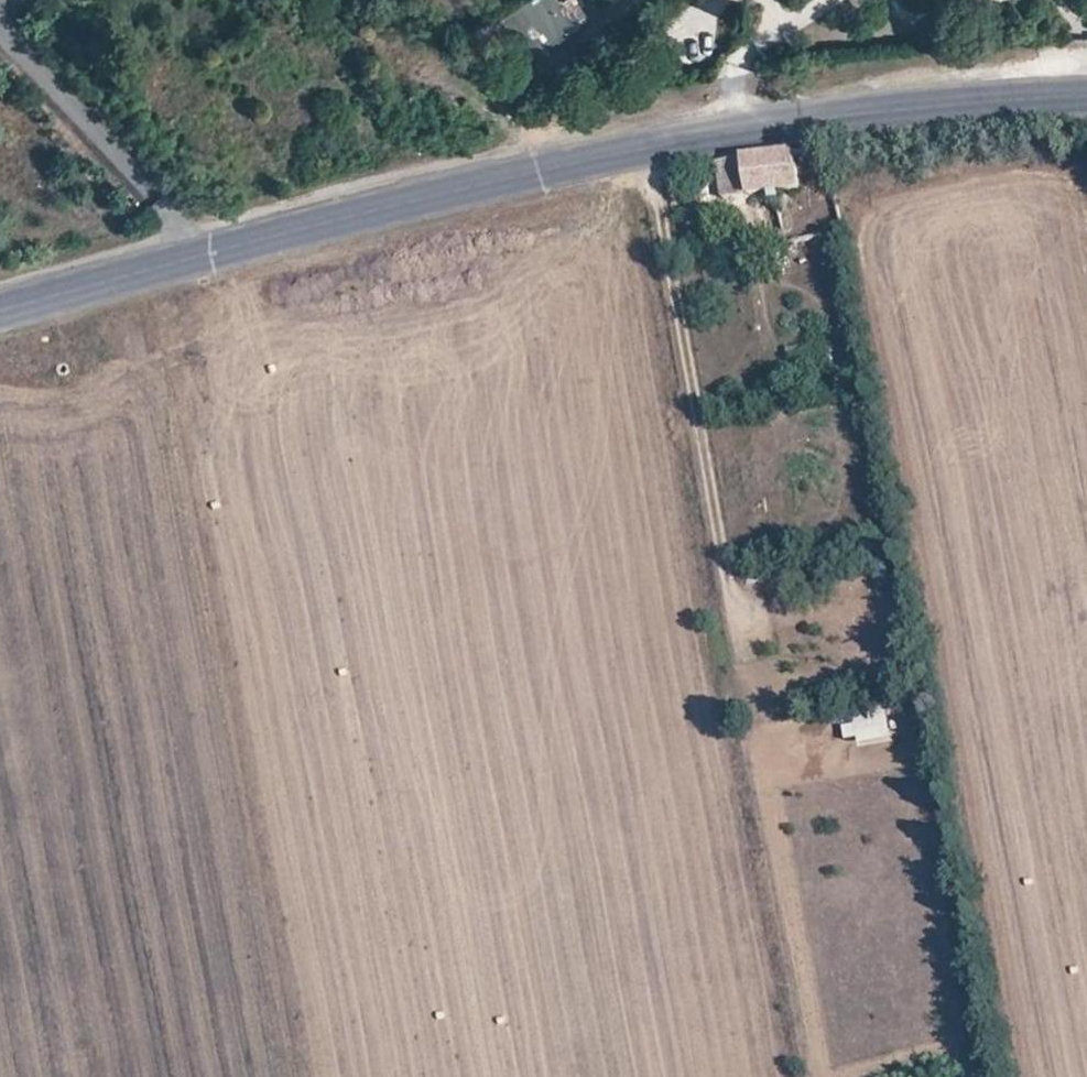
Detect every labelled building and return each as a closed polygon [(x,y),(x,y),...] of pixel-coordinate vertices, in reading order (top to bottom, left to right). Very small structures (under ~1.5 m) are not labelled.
[(508,10),(533,48),(562,30),(575,21),(562,0),(523,0),(508,10)] [(575,21),(593,10),(587,0),(562,0),(575,21)] [(759,152),(713,160),(719,193),(798,179),(792,146),(759,152)] [(889,712),(842,713),(843,738),(890,737),(889,712)]
